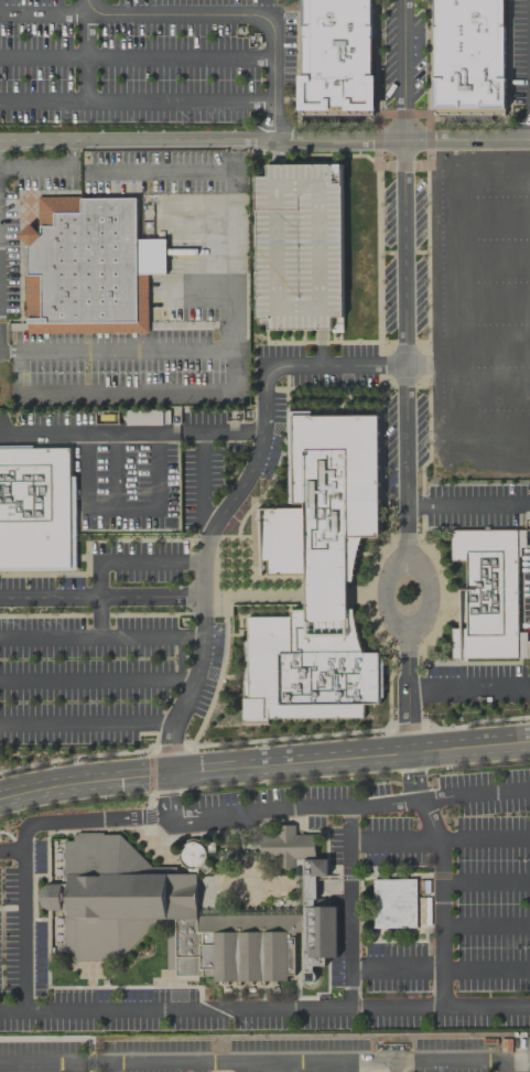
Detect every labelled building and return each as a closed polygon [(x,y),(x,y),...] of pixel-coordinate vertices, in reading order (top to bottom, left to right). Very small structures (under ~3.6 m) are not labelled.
[(302,114),(303,0),(376,0),(376,19),(376,62),(375,100),(375,114),(302,114)] [(507,114),(506,0),(434,0),(434,14),(434,50),(434,94),(434,114),(507,114)] [(343,158),(345,328),(322,328),(258,329),(256,173),(267,173),(267,159),(278,159),(343,158)] [(136,196),(137,238),(165,238),(166,274),(149,274),(149,332),(28,333),(28,322),(28,251),(28,243),(19,234),(31,222),(40,233),(40,196),(136,196)] [(292,411),(381,411),(381,536),(363,536),(353,577),(346,578),(305,578),(259,578),(259,505),(293,505),(292,411)] [(76,568),(0,569),(0,446),(71,446),(71,475),(75,475),(76,556),(76,568)] [(453,657),(453,626),(461,626),(459,588),(467,588),(466,559),(453,560),(453,529),(518,528),(518,656),(461,657),(453,657)] [(248,617),(248,640),(244,640),(244,697),(244,725),(269,723),(269,717),(364,717),(365,704),(380,704),(380,652),(363,651),(353,608),(348,608),(305,608),(291,609),(291,615),(248,617)] [(295,858),(295,867),(277,867),(277,853),(261,853),(261,851),(261,834),(277,834),(277,824),(288,824),(295,824),(295,827),(295,834),(316,834),(316,858),(304,858),(295,858)] [(197,933),(203,933),(203,944),(201,944),(201,968),(203,968),(203,975),(198,975),(198,980),(186,980),(176,980),(176,968),(167,968),(167,934),(167,924),(154,924),(119,960),(105,960),(78,961),(78,958),(75,958),(75,952),(69,952),(67,952),(66,911),(52,911),(51,911),(48,911),(47,910),(45,910),(44,909),(42,908),(40,905),(39,903),(39,901),(39,899),(39,896),(39,893),(40,891),(41,890),(42,888),(43,887),(44,886),(45,885),(46,885),(48,883),(50,883),(51,883),(66,882),(66,841),(74,841),(74,835),(78,835),(78,832),(104,832),(104,834),(120,834),(152,866),(169,866),(169,872),(176,872),(184,872),(188,872),(188,867),(186,867),(185,865),(183,864),(182,862),(181,860),(180,858),(180,856),(180,855),(180,853),(180,851),(181,849),(181,848),(182,846),(183,845),(185,844),(187,843),(191,840),(193,840),(196,840),(201,843),(203,845),(207,841),(215,841),(215,853),(206,853),(206,855),(206,856),(206,857),(206,858),(205,859),(205,860),(205,861),(210,867),(206,872),(199,867),(199,869),(198,869),(198,875),(197,875),(197,909),(197,915),(197,918),(196,918),(197,933)] [(314,964),(314,967),(315,968),(316,969),(317,971),(318,973),(318,975),(320,976),(318,978),(318,980),(317,982),(316,984),(315,985),(313,985),(311,986),(309,986),(306,985),(305,985),(303,984),(302,983),(302,982),(301,982),(301,980),(300,979),(300,978),(300,977),(300,976),(300,975),(300,974),(300,973),(301,972),(302,971),(303,969),(304,968),(305,967),(305,965),(304,965),(304,932),(305,914),(304,858),(316,858),(325,858),(327,857),(328,858),(328,864),(328,875),(337,875),(337,878),(316,878),(316,898),(315,898),(315,905),(323,905),(329,905),(337,905),(337,956),(331,956),(328,956),(324,956),(324,964),(314,964)] [(197,909),(215,909),(238,909),(260,909),(271,909),(295,908),(295,901),(295,898),(295,875),(295,867),(295,858),(304,858),(305,914),(263,914),(197,915),(197,909)] [(374,878),(375,928),(385,928),(401,926),(418,926),(418,878),(402,878),(374,878)] [(295,935),(295,974),(288,974),(288,980),(283,980),(220,980),(214,980),(214,975),(203,975),(203,968),(201,968),(201,944),(203,944),(203,933),(197,933),(196,918),(197,918),(197,915),(263,914),(305,914),(304,932),(299,932),(296,932),(296,935),(295,935)]
